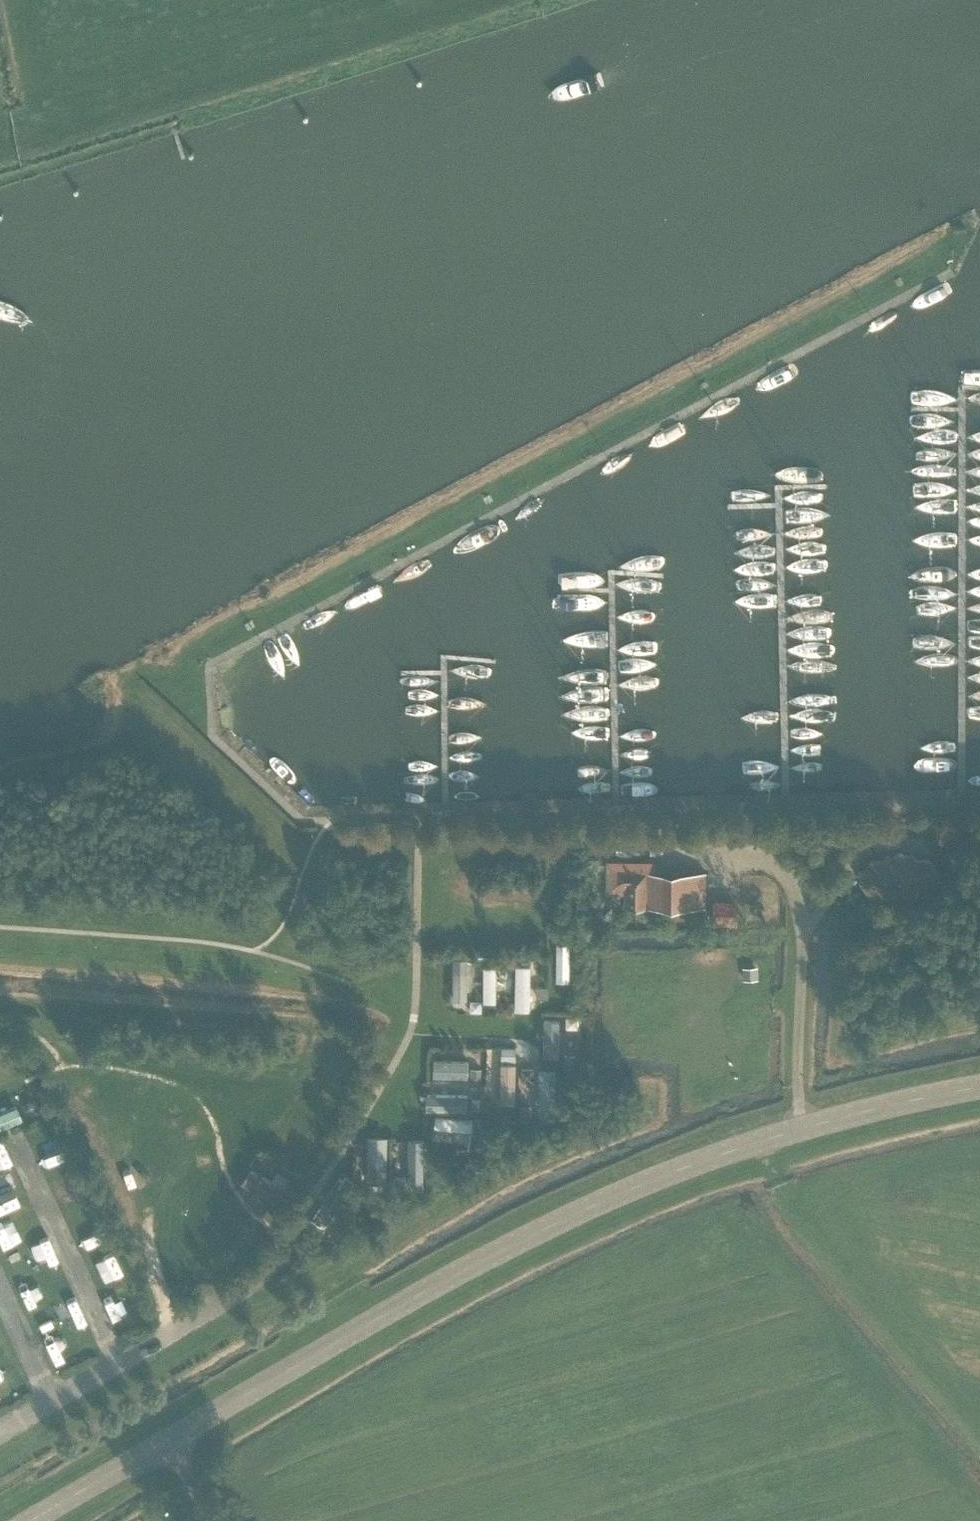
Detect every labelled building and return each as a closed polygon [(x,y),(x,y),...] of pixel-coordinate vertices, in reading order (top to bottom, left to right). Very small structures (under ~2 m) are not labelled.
[(930,893),(939,876),(929,860),(915,860),(912,855),(886,856),(883,861),(869,861),(860,878),(870,895),(930,893)] [(609,887),(626,887),(625,906),(705,907),(705,872),(636,872),(636,862),(609,861),(609,887)] [(553,945),(553,982),(562,982),(562,945),(553,945)] [(495,1003),(495,1014),(526,1015),(527,967),(511,966),(510,1003),(495,1003)] [(480,1005),(493,1005),(492,969),(479,969),(480,1005)] [(449,1000),(465,1000),(464,973),(448,973),(449,1000)] [(543,1021),(542,1057),(556,1058),(557,1021),(543,1021)] [(510,1049),(498,1048),(498,1062),(510,1062),(510,1049)] [(559,1070),(573,1070),(574,1056),(560,1056),(559,1070)] [(435,1079),(436,1097),(476,1095),(474,1063),(427,1065),(428,1080),(435,1079)] [(511,1109),(512,1064),(497,1064),(496,1109),(511,1109)] [(534,1115),(554,1115),(553,1071),(533,1071),(534,1115)] [(13,1081),(9,1072),(0,1076),(0,1087),(13,1081)] [(9,1118),(25,1112),(18,1091),(2,1097),(9,1118)] [(435,1115),(451,1115),(452,1101),(435,1101),(435,1115)] [(469,1132),(470,1118),(432,1117),(431,1131),(469,1132)] [(385,1166),(386,1138),(364,1137),(363,1165),(385,1166)] [(406,1144),(405,1182),(419,1183),(419,1144),(406,1144)] [(35,1163),(41,1182),(55,1177),(50,1158),(35,1163)] [(260,1197),(277,1172),(257,1158),(240,1183),(260,1197)] [(59,1216),(67,1232),(85,1223),(77,1207),(59,1216)] [(25,1251),(42,1243),(34,1225),(16,1233),(25,1251)] [(76,1246),(86,1267),(104,1259),(94,1237),(76,1246)] [(108,1268),(89,1277),(98,1298),(118,1289),(108,1268)] [(38,1307),(29,1312),(37,1329),(47,1324),(38,1307)] [(0,1359),(0,1373),(6,1385),(22,1378),(11,1354),(0,1359)]
